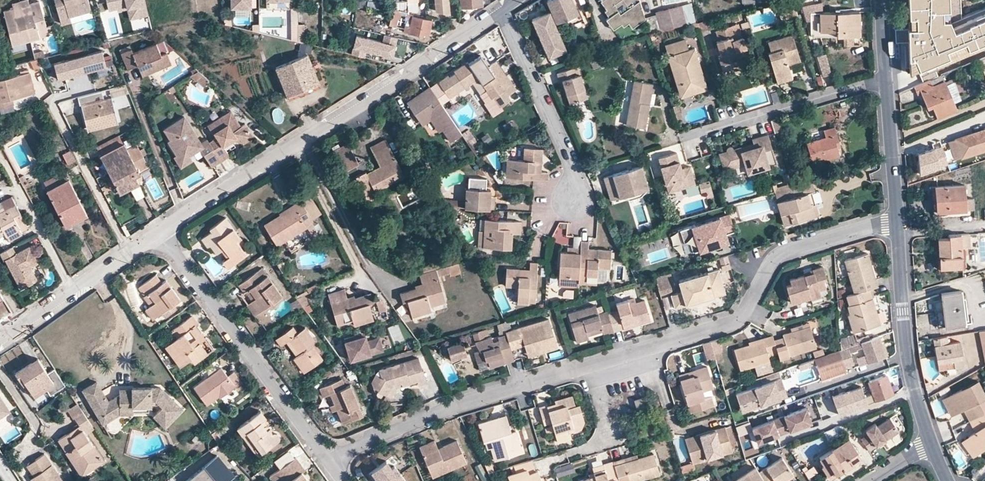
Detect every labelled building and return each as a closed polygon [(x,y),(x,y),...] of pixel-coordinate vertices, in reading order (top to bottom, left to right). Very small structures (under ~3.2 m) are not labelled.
[(31,40),(49,36),(40,3),(30,5),(29,0),(21,2),(14,4),(15,9),(5,12),(14,45),(31,40)] [(70,21),(69,15),(90,9),(87,0),(53,0),(60,23),(70,21)] [(144,0),(106,0),(108,9),(117,7),(117,10),(128,7),(135,6),(137,14),(147,11),(144,0)] [(354,9),(364,10),(365,7),(362,6),(362,0),(354,0),(354,9)] [(391,1),(407,0),(408,11),(418,10),(418,0),(391,0),(391,1)] [(436,10),(448,12),(447,0),(435,0),(436,10)] [(571,0),(547,0),(555,21),(565,18),(577,13),(571,0)] [(639,0),(599,0),(605,9),(603,10),(608,16),(605,18),(612,28),(620,22),(622,25),(628,21),(631,26),(644,17),(639,0)] [(908,18),(905,19),(905,24),(893,24),(894,37),(906,36),(908,70),(917,67),(921,79),(937,73),(933,61),(950,55),(952,60),(984,47),(984,6),(961,16),(950,21),(949,16),(948,0),(907,0),(908,18)] [(949,16),(950,21),(961,16),(960,0),(948,0),(949,16)] [(797,16),(792,1),(783,3),(788,19),(797,16)] [(644,17),(649,32),(694,21),(690,3),(654,12),(655,14),(644,17)] [(788,19),(783,3),(780,3),(785,20),(788,19)] [(135,6),(128,7),(130,16),(137,14),(135,6)] [(390,16),(389,26),(395,28),(397,19),(399,19),(401,12),(392,9),(392,16),(392,17),(390,16)] [(858,9),(812,9),(812,33),(843,32),(843,42),(853,42),(853,32),(858,32),(858,9)] [(564,49),(548,11),(531,18),(547,56),(564,49)] [(404,25),(403,31),(427,36),(431,20),(411,16),(412,14),(405,13),(404,20),(410,21),(409,26),(404,25)] [(580,20),(577,13),(565,18),(568,24),(580,20)] [(730,26),(734,39),(741,36),(737,24),(730,26)] [(717,55),(723,75),(734,72),(733,70),(732,65),(744,62),(740,49),(744,47),(741,36),(734,39),(730,26),(715,30),(718,41),(716,42),(720,55),(717,55)] [(355,35),(351,54),(363,57),(364,50),(391,56),(395,38),(383,34),(381,42),(355,35)] [(768,54),(775,77),(790,73),(787,65),(786,61),(798,57),(791,35),(768,42),(771,53),(768,54)] [(665,45),(680,97),(701,91),(695,71),(698,70),(692,48),(687,49),(684,40),(665,45)] [(162,55),(157,44),(134,53),(132,48),(121,53),(128,69),(138,65),(142,77),(172,65),(167,53),(162,55)] [(465,59),(474,72),(488,63),(479,50),(465,59)] [(824,50),(816,52),(821,72),(829,70),(824,50)] [(103,52),(55,65),(59,81),(107,68),(103,52)] [(275,68),(287,94),(317,82),(306,55),(275,68)] [(590,60),(593,68),(606,63),(603,55),(590,60)] [(494,72),(501,67),(495,58),(488,63),(494,72)] [(515,87),(501,67),(494,72),(488,63),(474,72),(465,59),(452,68),(453,71),(447,75),(446,73),(437,79),(438,81),(446,93),(455,86),(457,89),(477,77),(485,89),(489,86),(501,103),(509,97),(506,93),(515,87)] [(744,62),(732,65),(733,70),(745,67),(747,72),(751,71),(748,60),(744,62)] [(587,97),(577,65),(557,71),(559,80),(562,79),(570,103),(587,97)] [(30,74),(27,66),(15,69),(18,77),(30,74)] [(44,82),(40,69),(33,71),(36,84),(44,82)] [(205,74),(199,69),(192,73),(194,75),(200,81),(201,79),(205,74)] [(695,71),(701,91),(704,89),(698,70),(695,71)] [(790,73),(775,77),(777,83),(791,78),(790,73)] [(816,73),(815,84),(824,84),(825,73),(816,73)] [(956,108),(941,73),(912,85),(916,93),(920,91),(925,102),(929,100),(936,117),(956,108)] [(12,100),(35,94),(30,74),(18,77),(0,82),(0,103),(12,100)] [(212,81),(205,74),(201,79),(208,86),(212,81)] [(634,80),(626,124),(644,127),(648,103),(646,102),(648,92),(652,92),(653,83),(634,80)] [(438,81),(430,87),(440,101),(448,96),(446,93),(438,81)] [(110,87),(113,96),(128,92),(125,84),(110,87)] [(430,87),(428,84),(421,89),(424,93),(420,95),(417,92),(406,99),(419,118),(430,110),(442,127),(450,139),(460,132),(440,101),(430,87)] [(455,86),(446,93),(448,96),(457,89),(455,86)] [(501,103),(489,86),(485,89),(481,91),(492,108),(501,103)] [(81,105),(103,100),(101,90),(77,96),(79,104),(81,104),(81,105)] [(648,92),(646,102),(648,103),(652,103),(654,93),(652,92),(648,92)] [(117,107),(130,106),(129,96),(116,97),(117,107)] [(81,105),(86,126),(116,119),(111,98),(103,100),(81,105)] [(0,109),(14,105),(12,100),(0,103),(0,108),(0,109)] [(680,117),(676,104),(672,105),(676,118),(680,117)] [(235,116),(230,109),(224,113),(222,114),(227,121),(235,116)] [(442,127),(430,110),(419,118),(422,123),(429,119),(437,131),(442,127)] [(227,121),(222,114),(207,123),(213,132),(214,131),(217,135),(208,140),(220,159),(229,154),(223,144),(235,136),(239,136),(243,142),(253,135),(245,122),(240,125),(235,116),(227,121)] [(200,142),(184,115),(164,127),(170,137),(167,139),(178,156),(190,148),(192,151),(199,147),(211,165),(220,159),(208,140),(207,138),(200,142)] [(781,126),(779,117),(771,120),(773,128),(781,126)] [(86,126),(87,131),(117,123),(116,119),(86,126)] [(467,127),(460,132),(470,147),(477,143),(467,127)] [(806,143),(812,162),(829,157),(838,154),(835,145),(838,144),(833,128),(823,131),(825,137),(806,143)] [(954,157),(984,147),(984,128),(949,140),(954,157)] [(99,155),(118,192),(138,182),(134,175),(148,168),(135,144),(126,148),(123,142),(122,143),(118,134),(96,146),(100,154),(99,155)] [(779,170),(767,134),(751,139),(753,143),(754,147),(742,151),(740,147),(733,149),(732,147),(731,146),(730,146),(729,145),(728,146),(727,146),(727,147),(726,148),(726,149),(727,151),(719,154),(724,170),(735,166),(737,174),(747,171),(747,172),(767,166),(770,173),(779,170)] [(334,152),(343,170),(357,163),(347,142),(339,146),(340,149),(334,152)] [(947,163),(941,143),(933,146),(932,143),(924,146),(924,148),(916,151),(918,172),(947,163)] [(379,164),(394,156),(387,144),(372,152),(379,164)] [(507,158),(506,176),(532,178),(546,179),(546,171),(539,171),(541,148),(524,147),(523,160),(507,158)] [(190,148),(178,156),(176,153),(173,155),(179,166),(191,158),(188,154),(192,151),(190,148)] [(62,153),(68,164),(75,160),(69,149),(62,153)] [(678,167),(676,161),(678,160),(676,151),(658,156),(668,191),(695,183),(690,164),(680,167),(678,167)] [(382,187),(403,176),(401,171),(394,156),(379,164),(371,168),(373,172),(373,173),(372,171),(370,170),(368,170),(367,172),(367,173),(367,174),(367,176),(364,170),(362,171),(358,173),(355,175),(365,195),(365,199),(377,193),(375,191),(374,188),(381,184),(382,187)] [(647,185),(640,162),(611,171),(615,182),(606,185),(610,196),(618,194),(622,187),(641,181),(647,185)] [(438,165),(441,171),(446,169),(443,163),(438,165)] [(43,181),(48,189),(67,179),(63,171),(43,181)] [(615,182),(611,171),(602,174),(606,185),(615,182)] [(23,174),(17,177),(19,180),(22,186),(27,183),(23,174)] [(46,190),(65,226),(87,214),(68,179),(67,179),(48,189),(46,190)] [(713,194),(708,179),(698,182),(701,191),(705,190),(707,196),(713,194)] [(964,195),(963,179),(934,181),(935,209),(974,207),(973,195),(964,195)] [(647,185),(641,181),(622,187),(618,194),(625,197),(644,191),(647,185)] [(813,191),(810,181),(774,191),(781,214),(778,215),(779,220),(783,219),(784,224),(812,216),(809,205),(812,204),(809,192),(813,191)] [(466,188),(465,206),(494,209),(494,200),(488,199),(489,195),(489,189),(466,188)] [(377,193),(365,199),(365,203),(378,196),(377,193)] [(422,209),(430,208),(432,205),(431,202),(432,201),(430,196),(429,195),(419,208),(422,209)] [(2,231),(3,234),(4,235),(18,227),(20,230),(27,226),(10,197),(0,202),(4,210),(0,212),(0,232),(2,231)] [(311,222),(313,221),(299,200),(291,205),(293,208),(280,216),(279,214),(263,224),(268,232),(275,243),(276,245),(284,240),(292,252),(318,235),(311,222)] [(809,205),(812,216),(818,214),(815,203),(812,204),(809,205)] [(280,216),(293,208),(291,205),(278,213),(279,214),(280,216)] [(726,232),(735,229),(730,213),(697,224),(696,222),(681,227),(685,240),(690,238),(694,249),(703,246),(704,249),(713,246),(712,243),(720,241),(728,238),(726,232)] [(224,246),(235,261),(247,253),(236,237),(240,235),(226,215),(211,226),(213,228),(203,236),(209,244),(212,242),(216,240),(221,248),(224,246)] [(484,231),(483,246),(509,248),(511,232),(511,228),(519,228),(519,221),(485,218),(484,231)] [(275,243),(268,232),(265,234),(272,245),(275,243)] [(937,237),(939,266),(962,265),(959,232),(947,233),(948,237),(937,237)] [(221,248),(216,240),(212,242),(217,251),(221,248)] [(577,276),(577,281),(596,282),(596,266),(609,267),(610,249),(587,248),(588,240),(580,240),(579,247),(577,276)] [(27,246),(16,252),(14,253),(10,246),(0,251),(0,259),(0,260),(3,259),(18,287),(35,279),(28,266),(36,262),(27,246)] [(235,261),(224,246),(221,248),(226,256),(222,259),(228,267),(235,261)] [(577,276),(579,247),(571,247),(571,252),(566,252),(560,251),(559,275),(577,276)] [(843,260),(854,292),(867,288),(876,285),(874,278),(870,280),(865,265),(869,264),(866,253),(843,260)] [(729,263),(726,255),(718,257),(721,265),(729,263)] [(43,275),(36,262),(28,266),(35,279),(43,275)] [(534,301),(536,262),(530,262),(529,269),(506,267),(505,285),(517,286),(516,299),(527,300),(534,301)] [(417,268),(418,274),(435,269),(433,263),(417,268)] [(869,264),(865,265),(870,280),(874,278),(875,278),(871,263),(869,264)] [(445,301),(437,276),(449,273),(447,265),(435,269),(418,274),(421,283),(414,285),(415,288),(400,293),(402,301),(406,299),(410,311),(420,308),(421,313),(430,311),(429,305),(445,301)] [(723,290),(716,266),(706,269),(705,266),(676,274),(680,288),(669,292),(673,304),(684,301),(682,295),(711,287),(713,293),(723,290)] [(785,286),(790,301),(810,296),(810,298),(819,295),(818,288),(825,286),(822,278),(824,277),(821,266),(812,269),(813,272),(804,275),(789,279),(790,285),(785,286)] [(673,285),(670,271),(654,276),(659,293),(669,290),(673,285)] [(280,295),(266,275),(261,278),(256,272),(239,284),(244,291),(249,287),(256,296),(250,300),(258,311),(280,295)] [(150,304),(157,314),(180,298),(166,278),(161,282),(155,273),(140,284),(146,293),(151,290),(157,299),(151,303),(150,304)] [(577,276),(559,275),(559,285),(577,286),(577,281),(577,276)] [(970,279),(973,289),(979,287),(976,278),(970,279)] [(146,293),(140,284),(137,285),(151,303),(157,299),(151,290),(146,293)] [(258,311),(250,300),(256,296),(249,287),(244,291),(239,294),(254,314),(258,311)] [(711,287),(682,295),(684,301),(713,293),(711,287)] [(847,314),(852,332),(879,323),(875,313),(871,314),(866,299),(870,298),(867,288),(854,292),(846,294),(849,304),(847,305),(849,313),(847,314)] [(327,294),(337,324),(352,320),(353,325),(363,322),(361,317),(372,313),(368,302),(372,301),(370,293),(353,298),(352,295),(346,297),(344,289),(327,294)] [(960,290),(941,293),(942,299),(934,300),(937,326),(971,322),(970,315),(967,315),(963,316),(961,298),(960,290)] [(607,312),(612,331),(622,329),(623,328),(621,322),(634,318),(636,324),(650,320),(644,299),(634,302),(633,297),(615,302),(617,309),(607,312)] [(866,299),(871,314),(875,313),(870,298),(866,299)] [(157,314),(150,304),(146,307),(153,317),(157,314)] [(607,312),(606,309),(597,312),(594,304),(566,313),(575,342),(588,338),(588,335),(586,329),(600,324),(602,331),(603,334),(605,333),(612,331),(607,312)] [(420,308),(410,311),(412,316),(421,313),(420,308)] [(372,313),(361,317),(363,322),(373,319),(372,313)] [(164,344),(178,365),(189,357),(192,360),(205,351),(188,327),(193,323),(196,321),(192,314),(170,329),(175,336),(164,344)] [(555,341),(548,318),(505,331),(505,333),(510,347),(524,343),(526,350),(555,341)] [(621,322),(623,328),(636,324),(634,318),(621,322)] [(791,332),(809,326),(808,322),(789,327),(791,332)] [(188,327),(205,351),(210,347),(193,323),(188,327)] [(600,324),(586,329),(588,335),(602,331),(600,324)] [(296,356),(308,371),(324,359),(318,351),(313,344),(316,342),(305,327),(297,333),(292,326),(275,339),(280,347),(287,341),(290,339),(301,352),(297,356),(296,356)] [(776,350),(779,357),(815,347),(809,326),(791,332),(782,334),(783,337),(773,340),(776,350)] [(358,333),(342,338),(349,360),(382,350),(377,336),(366,340),(364,334),(359,336),(358,333)] [(388,333),(377,336),(382,350),(392,346),(388,333)] [(510,347),(505,333),(497,335),(498,339),(492,341),(490,337),(474,342),(479,350),(482,349),(485,360),(488,360),(490,367),(506,363),(514,360),(510,347)] [(847,346),(857,343),(854,334),(846,337),(846,338),(847,346)] [(734,349),(739,368),(753,364),(769,360),(767,352),(776,350),(773,340),(772,335),(762,338),(763,341),(749,345),(734,349)] [(862,347),(867,362),(885,356),(878,335),(860,341),(862,347)] [(933,337),(937,361),(953,359),(955,366),(962,365),(958,340),(947,342),(946,335),(933,337)] [(718,338),(711,340),(714,352),(721,350),(718,338)] [(847,346),(846,338),(839,338),(840,349),(847,346)] [(301,352),(290,339),(287,341),(297,356),(301,352)] [(714,352),(711,340),(703,343),(708,360),(715,357),(714,352)] [(462,341),(447,346),(450,357),(465,353),(462,341)] [(555,341),(526,350),(528,356),(556,348),(555,341)] [(840,349),(838,349),(840,355),(862,347),(860,341),(857,343),(847,346),(840,349)] [(816,363),(820,374),(844,365),(840,355),(838,349),(814,357),(816,363)] [(50,392),(64,383),(53,366),(47,370),(35,352),(12,367),(22,382),(25,381),(30,390),(43,382),(46,386),(50,392)] [(308,371),(296,356),(291,361),(302,375),(308,371)] [(814,357),(806,360),(808,366),(816,363),(814,357)] [(422,371),(418,358),(378,370),(375,373),(370,382),(373,387),(377,390),(376,391),(384,395),(388,397),(395,385),(400,383),(402,387),(416,382),(414,374),(422,371)] [(938,369),(955,366),(953,359),(937,361),(938,369)] [(772,372),(769,360),(753,364),(757,378),(772,372)] [(680,379),(690,411),(713,404),(710,395),(703,397),(700,390),(713,386),(707,367),(695,371),(696,375),(680,379)] [(192,387),(204,404),(216,395),(221,392),(222,394),(232,386),(235,390),(241,385),(231,371),(225,376),(219,368),(192,387)] [(416,382),(417,386),(426,383),(422,371),(414,374),(416,382)] [(680,379),(696,375),(695,371),(679,375),(680,379)] [(867,382),(852,388),(858,406),(878,398),(891,393),(891,391),(887,381),(885,374),(866,381),(867,382)] [(781,377),(774,380),(778,391),(785,388),(781,377)] [(96,378),(82,386),(99,415),(103,413),(102,411),(109,408),(112,412),(119,408),(123,409),(130,409),(134,406),(134,401),(149,401),(151,399),(159,399),(162,402),(156,407),(168,419),(180,406),(157,384),(130,384),(130,386),(131,390),(121,390),(108,398),(96,378)] [(895,389),(892,379),(887,381),(891,391),(895,389)] [(976,379),(949,393),(957,410),(963,407),(970,403),(977,415),(984,410),(984,395),(976,379)] [(778,391),(774,380),(736,393),(742,410),(752,407),(750,402),(768,396),(770,401),(787,395),(785,388),(778,391)] [(337,408),(343,422),(361,414),(348,385),(340,388),(337,381),(320,388),(323,396),(330,393),(334,402),(337,408)] [(46,386),(43,382),(30,390),(33,394),(46,386)] [(928,385),(931,390),(936,387),(933,382),(928,385)] [(388,397),(391,398),(391,397),(396,388),(402,387),(400,383),(395,385),(388,397)] [(852,388),(830,396),(837,414),(858,406),(852,388)] [(957,410),(949,393),(942,397),(951,413),(957,410)] [(9,408),(0,395),(0,413),(9,408)] [(583,421),(579,404),(575,405),(572,395),(563,398),(564,402),(555,404),(546,407),(546,404),(538,407),(543,423),(551,421),(552,426),(545,428),(546,433),(567,427),(568,431),(581,428),(583,421)] [(634,398),(637,408),(644,406),(642,396),(634,398)] [(977,415),(970,403),(963,407),(969,419),(977,415)] [(59,438),(72,458),(71,459),(75,467),(98,452),(93,445),(91,446),(84,434),(94,428),(78,404),(68,411),(73,419),(74,418),(78,425),(59,438)] [(750,427),(756,442),(788,430),(811,422),(805,406),(783,415),(750,427)] [(165,422),(168,419),(156,407),(153,411),(165,422)] [(9,408),(0,413),(0,422),(13,414),(9,408)] [(101,419),(112,412),(109,408),(102,411),(103,413),(99,415),(101,419)] [(235,427),(255,455),(272,443),(274,441),(278,438),(277,434),(275,434),(275,433),(272,432),(271,431),(269,426),(267,424),(265,424),(262,427),(258,421),(262,419),(264,417),(258,410),(235,427)] [(977,415),(982,425),(974,429),(970,432),(980,447),(984,444),(984,410),(977,415)] [(491,446),(495,460),(521,452),(514,430),(510,431),(506,415),(496,418),(496,421),(491,422),(491,420),(477,424),(482,440),(484,439),(486,448),(491,446)] [(982,425),(977,415),(969,419),(974,429),(982,425)] [(868,450),(898,431),(889,417),(876,425),(874,422),(865,429),(867,433),(860,437),(868,450)] [(20,436),(9,420),(0,426),(0,449),(20,436)] [(686,444),(692,462),(731,450),(724,427),(693,437),(694,441),(686,444)] [(210,434),(217,444),(221,441),(214,431),(210,434)] [(980,447),(970,432),(964,436),(973,451),(980,447)] [(817,458),(829,476),(843,467),(853,460),(859,457),(847,437),(817,458)] [(417,447),(427,471),(444,464),(446,470),(464,463),(455,440),(436,448),(433,440),(417,447)] [(33,480),(62,480),(43,452),(26,463),(34,474),(30,477),(33,480)] [(98,452),(75,467),(81,474),(103,460),(98,452)] [(612,461),(618,480),(631,480),(659,473),(653,453),(637,458),(623,462),(622,458),(612,461)] [(623,462),(637,458),(636,454),(622,458),(623,462)] [(185,480),(215,480),(217,479),(228,470),(216,455),(185,480)] [(764,480),(779,480),(791,473),(780,456),(757,471),(764,480)] [(278,468),(283,475),(299,464),(294,457),(278,468)] [(394,465),(391,468),(386,460),(368,473),(374,480),(389,480),(400,473),(394,465)] [(853,460),(843,467),(845,471),(856,464),(853,460)] [(556,475),(574,470),(571,461),(554,466),(556,475)] [(612,461),(602,464),(603,468),(593,472),(594,476),(589,478),(579,480),(618,480),(612,461)] [(492,463),(485,465),(486,468),(488,472),(494,471),(492,463)] [(299,464),(283,475),(286,480),(298,471),(302,469),(299,464)] [(444,464),(427,471),(429,476),(446,470),(444,464)] [(731,480),(764,480),(757,471),(754,466),(731,480)] [(228,470),(217,479),(218,480),(225,480),(232,475),(228,470)] [(544,480),(541,480),(536,470),(528,473),(527,471),(508,479),(509,480),(544,480)] [(298,471),(286,480),(284,480),(305,480),(298,471)]
